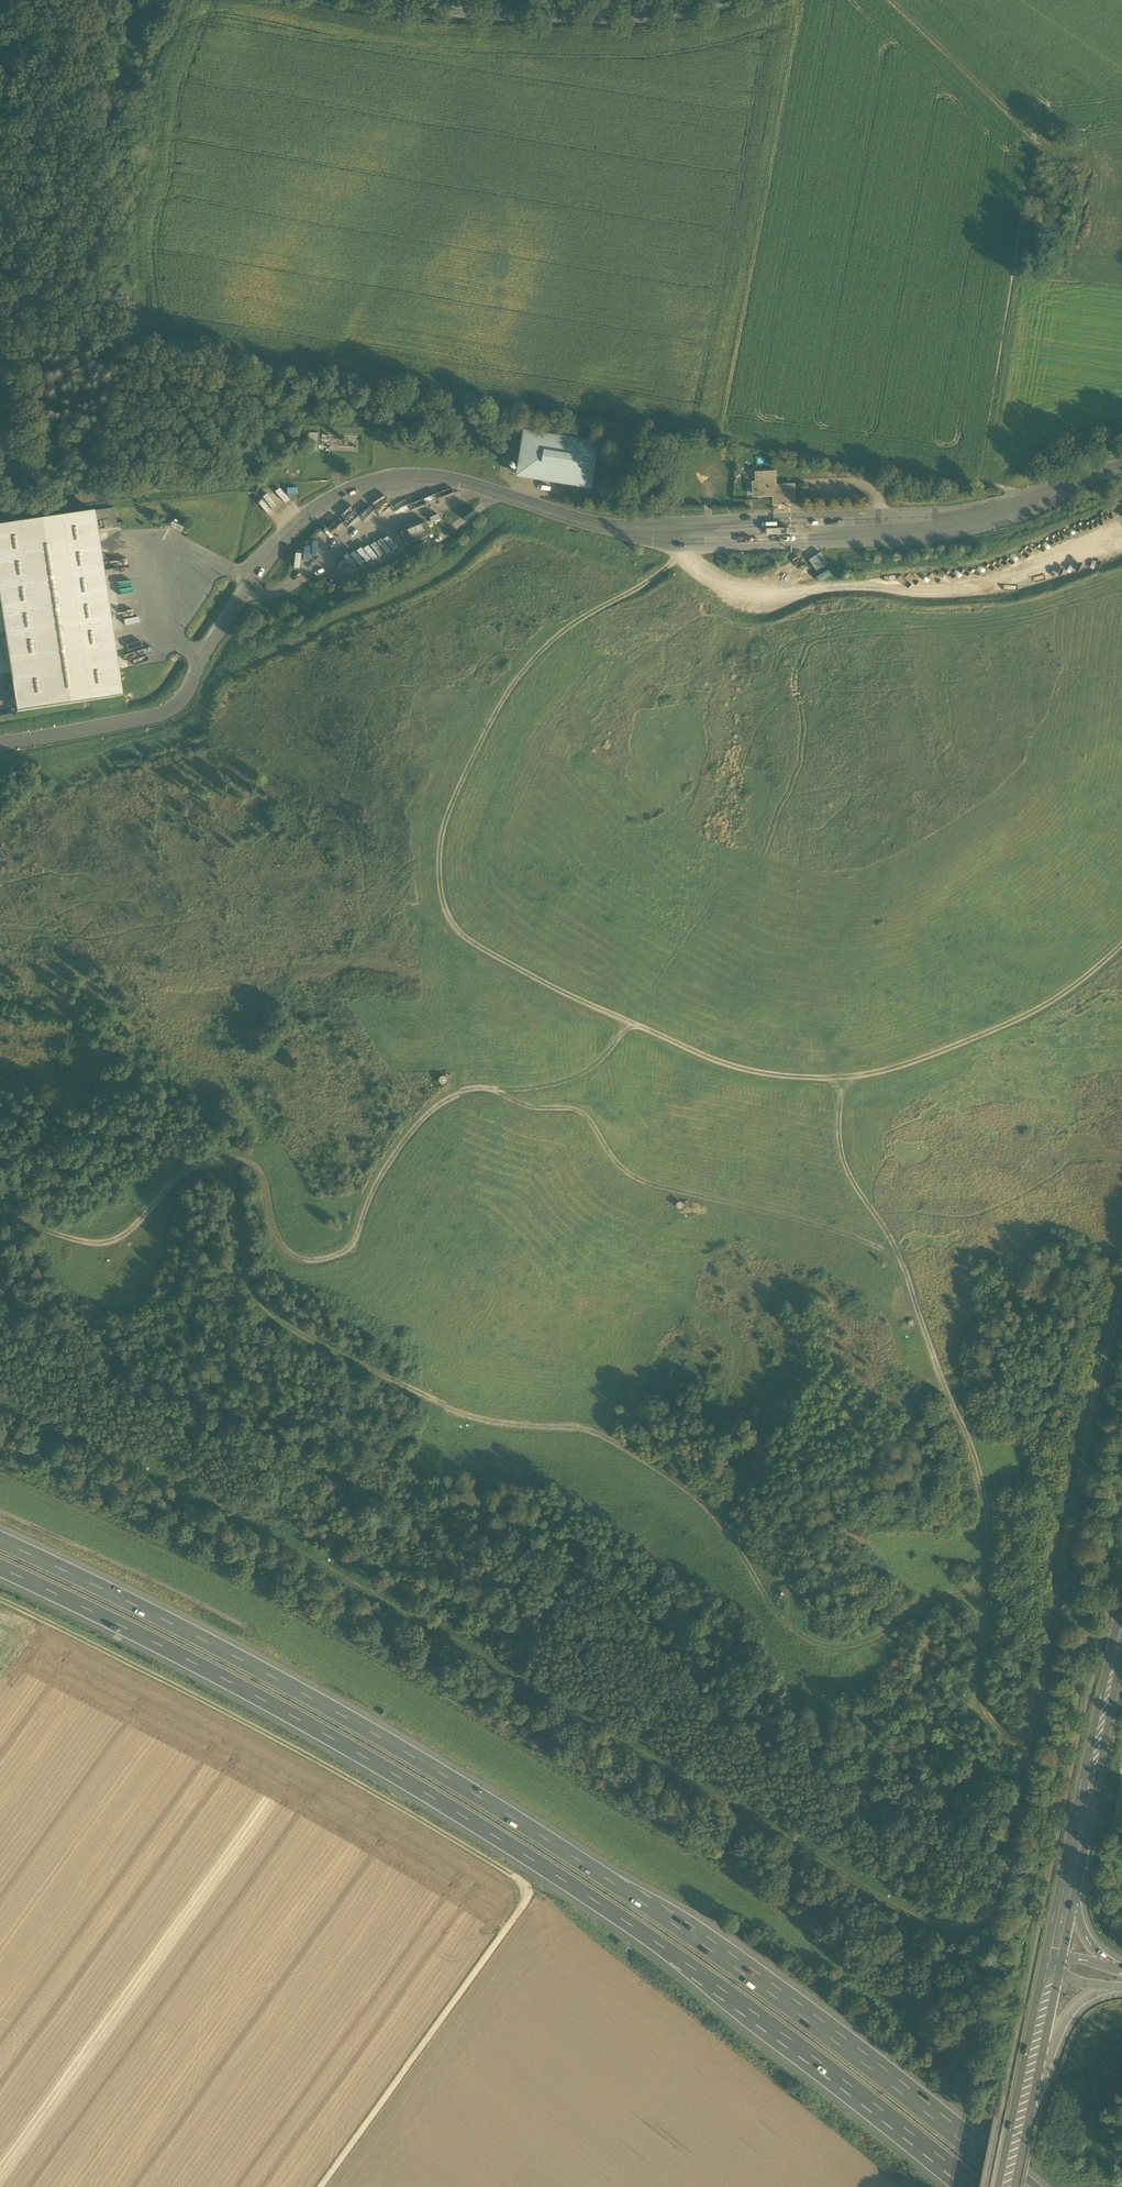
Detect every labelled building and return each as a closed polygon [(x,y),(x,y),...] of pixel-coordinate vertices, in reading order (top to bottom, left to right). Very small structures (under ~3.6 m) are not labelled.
[(518,476),(590,487),(597,444),(525,432),(518,476)] [(318,447),(317,433),(308,434),(309,447),(318,447)] [(785,501),(785,505),(796,505),(796,492),(793,492),(792,484),(777,485),(774,485),(773,483),(777,482),(776,472),(756,472),(756,482),(753,482),(753,492),(758,492),(758,498),(773,497),(773,502),(785,501)] [(94,512),(97,532),(117,529),(114,509),(94,512)] [(0,526),(0,603),(4,633),(11,673),(13,692),(16,712),(122,696),(94,512),(0,526)] [(401,533),(406,545),(432,534),(427,522),(401,533)] [(810,560),(817,571),(828,563),(821,553),(810,560)] [(4,633),(0,634),(0,675),(4,675),(11,673),(4,633)] [(4,675),(6,693),(13,692),(11,673),(4,675)]
